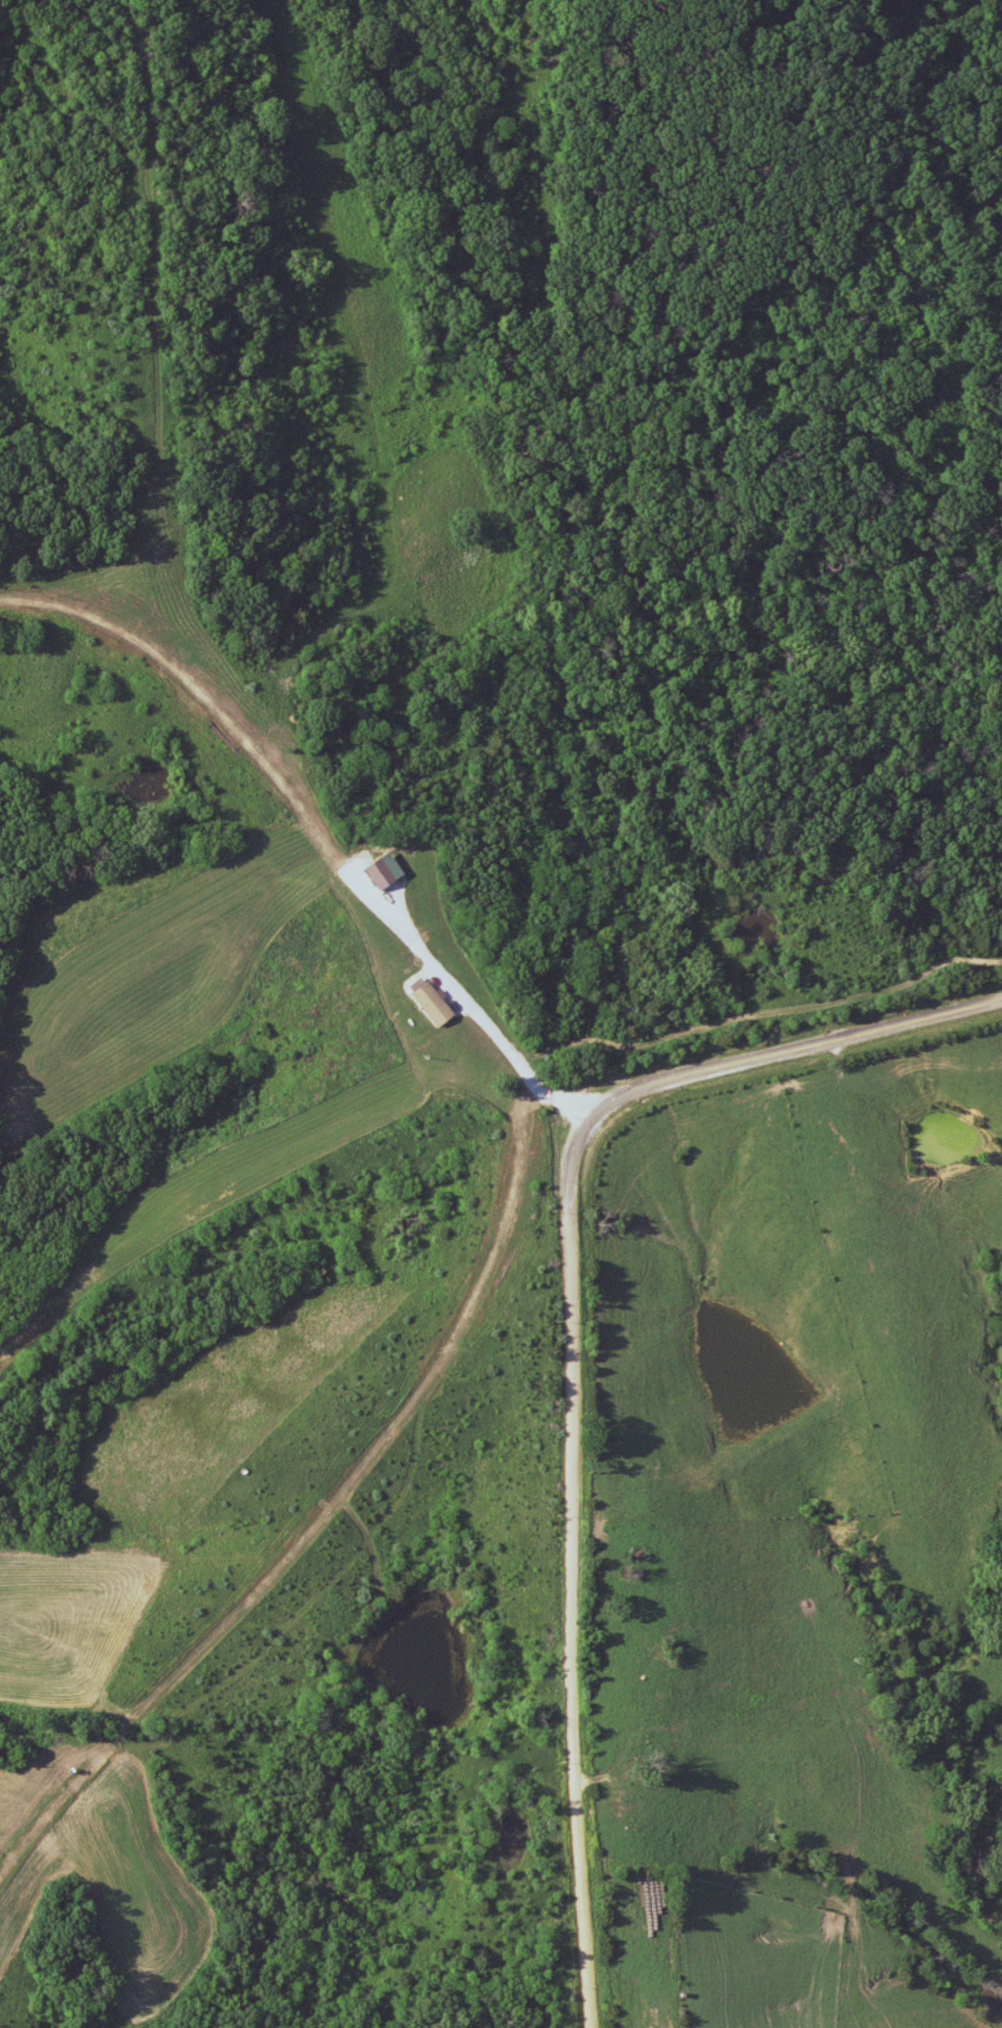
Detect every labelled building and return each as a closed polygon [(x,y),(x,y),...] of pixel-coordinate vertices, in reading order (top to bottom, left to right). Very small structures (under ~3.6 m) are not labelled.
[(375,890),(400,874),(385,852),(361,867),(375,890)]
